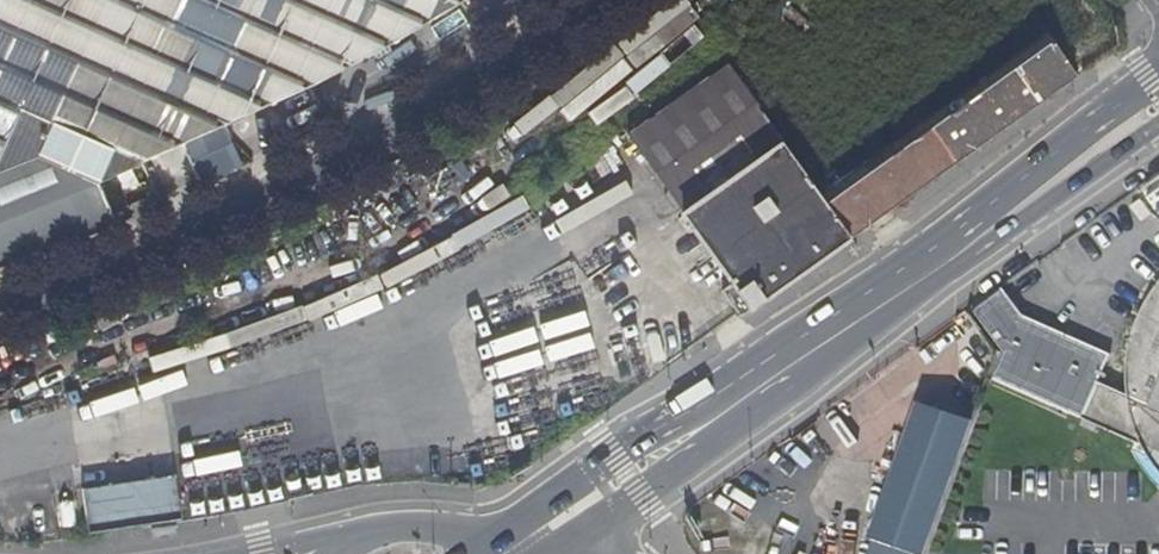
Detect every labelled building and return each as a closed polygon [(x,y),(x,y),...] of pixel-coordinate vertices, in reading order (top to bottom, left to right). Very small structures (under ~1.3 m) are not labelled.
[(34,253),(109,220),(94,181),(142,159),(227,121),(292,92),(358,60),(410,30),(460,0),(0,0),(0,266),(34,253)] [(611,83),(701,25),(685,0),(681,0),(593,56),(611,83)] [(1077,74),(1054,41),(826,202),(850,235),(1077,74)] [(644,154),(684,211),(782,139),(749,93),(727,63),(626,128),(644,154)] [(234,136),(227,121),(142,159),(149,174),(234,136)] [(682,213),(748,308),(771,292),(850,235),(826,202),(782,139),(684,211),(682,213)] [(449,192),(458,209),(476,200),(466,183),(449,192)] [(124,201),(130,214),(152,205),(147,191),(124,201)] [(1083,417),(1083,419),(1123,437),(1147,447),(1158,452),(1158,282),(1151,291),(1141,312),(1134,334),(1130,366),(1129,397),(1099,383),(1097,385),(1083,417)] [(1021,316),(1002,291),(975,313),(1005,351),(993,378),(1083,417),(1097,385),(1110,355),(1021,316)] [(918,553),(927,553),(974,421),(921,402),(872,538),(918,553)] [(1147,447),(1151,457),(1158,466),(1158,468),(1158,452),(1147,447)] [(81,485),(87,530),(181,515),(174,471),(81,485)]
